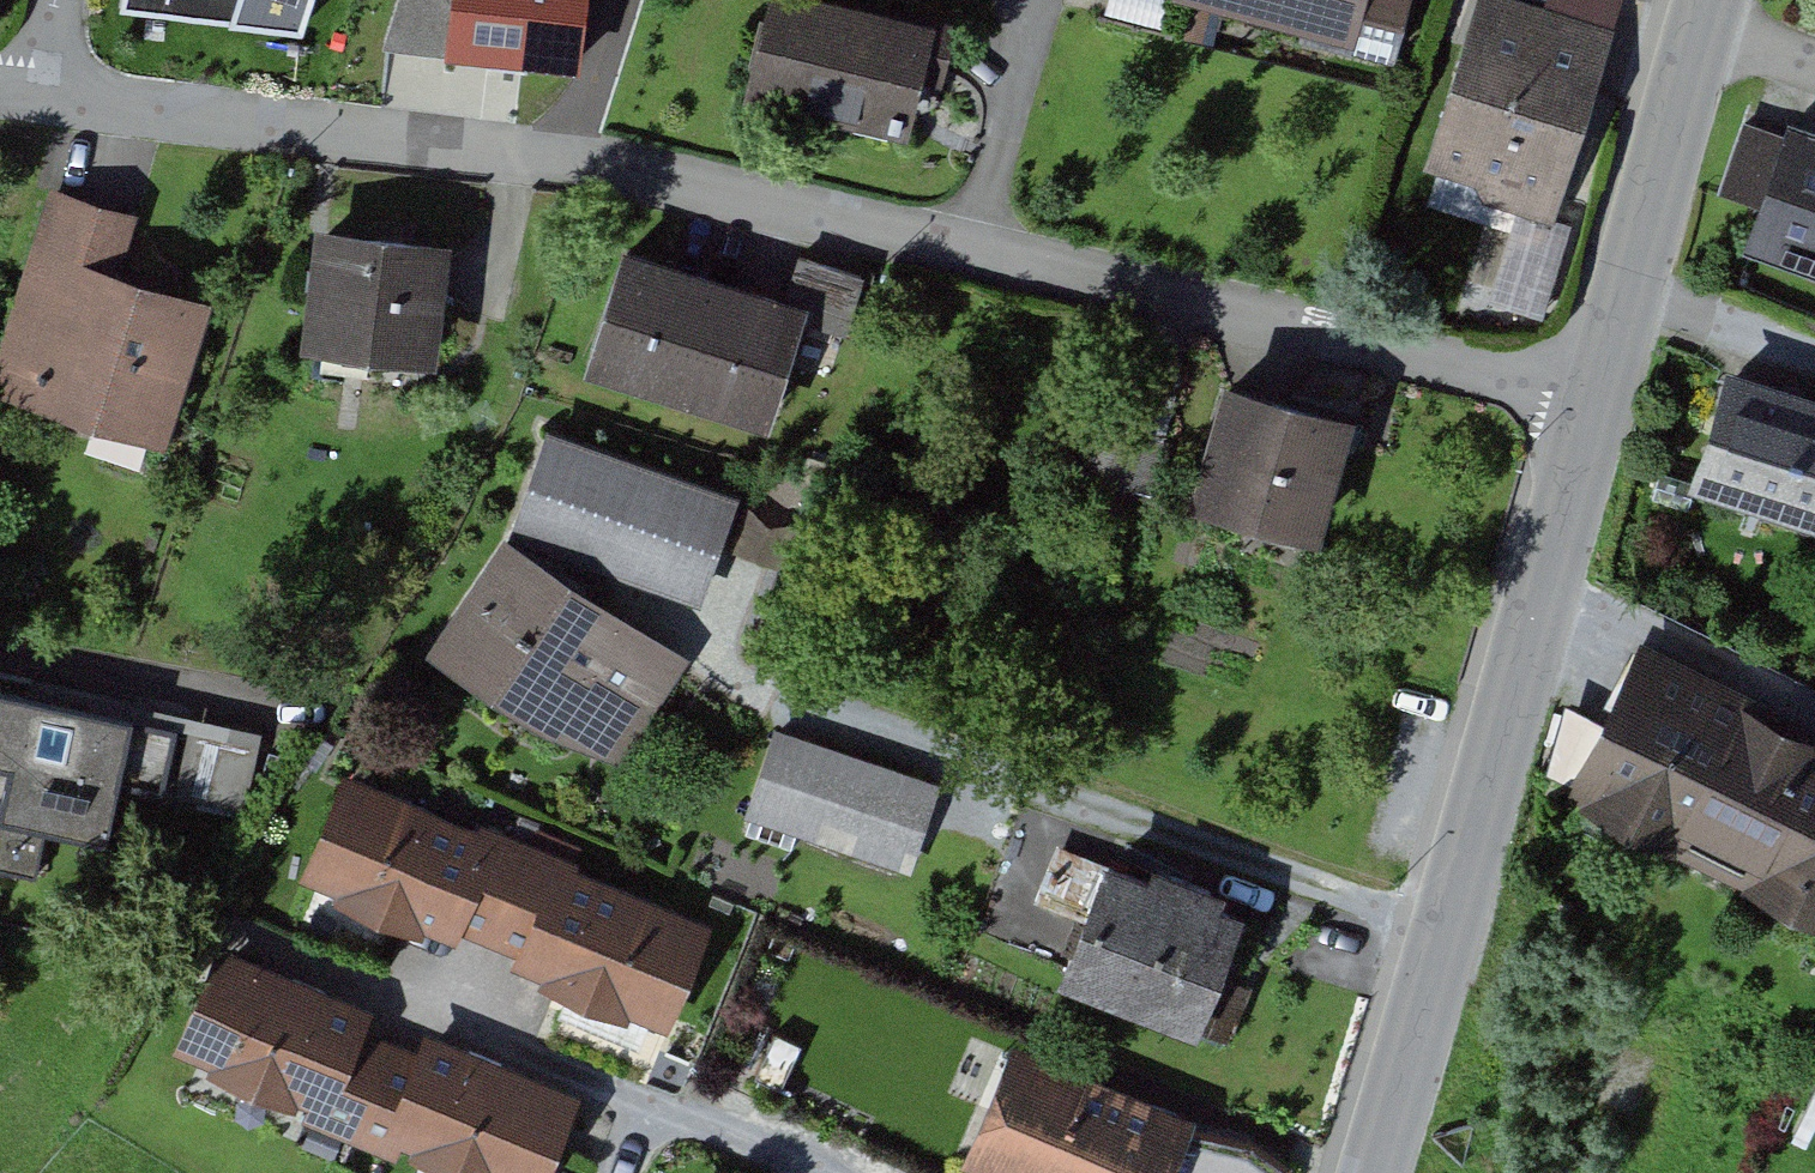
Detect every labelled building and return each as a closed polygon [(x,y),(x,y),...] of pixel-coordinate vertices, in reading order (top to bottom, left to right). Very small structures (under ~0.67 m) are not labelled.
[(135,5),(313,24),(322,0),(136,0),(135,5)] [(468,0),(411,0),(401,35),(425,38),(464,42),(468,0)] [(464,42),(590,56),(596,0),(468,0),(464,42)] [(837,0),(790,0),(770,83),(912,116),(926,60),(949,65),(953,48),(960,20),(892,4),(890,13),(837,0)] [(1361,30),(1369,0),(1246,0),(1361,30)] [(1402,53),(1416,0),(1369,0),(1361,30),(1358,42),(1402,53)] [(1615,28),(1557,10),(1524,0),(1504,0),(1453,167),(1562,200),(1615,28)] [(1615,28),(1623,0),(1561,0),(1557,10),(1615,28)] [(1798,132),(1751,115),(1726,186),(1773,203),(1798,132)] [(1801,122),(1798,132),(1773,203),(1763,233),(1814,252),(1814,127),(1801,122)] [(95,200),(65,190),(5,380),(167,431),(208,300),(115,271),(134,212),(95,200)] [(451,245),(341,231),(328,335),(437,349),(447,277),(451,245)] [(730,266),(622,234),(583,363),(771,419),(810,290),(730,266)] [(1741,373),(1704,491),(1814,526),(1814,396),(1741,373)] [(1323,527),(1356,414),(1263,387),(1237,380),(1204,493),(1323,527)] [(735,491),(557,432),(526,526),(704,586),(735,491)] [(439,640),(540,707),(625,747),(688,652),(509,534),(439,640)] [(1590,786),(1814,897),(1814,731),(1657,652),(1590,786)] [(0,679),(0,680),(0,761),(20,765),(0,856),(0,865),(48,875),(58,827),(122,841),(132,790),(253,816),(270,737),(0,679)] [(940,783),(788,730),(761,807),(913,859),(940,783)] [(458,927),(463,914),(502,931),(536,849),(356,775),(317,869),(458,927)] [(531,942),(526,953),(678,1015),(716,923),(536,849),(502,931),(531,942)] [(1220,888),(1161,865),(1156,878),(1112,861),(1070,967),(1198,1017),(1219,965),(1240,911),(1215,901),(1220,888)] [(1250,915),(1240,911),(1219,965),(1229,969),(1250,915)] [(374,1008),(232,948),(192,1044),(367,1118),(399,1042),(366,1028),(374,1008)] [(399,1042),(367,1118),(500,1172),(550,1172),(583,1095),(437,1034),(428,1054),(399,1042)] [(1022,1045),(975,1153),(1023,1172),(1169,1172),(1193,1118),(1022,1045)] [(1297,1155),(1260,1134),(1193,1118),(1169,1172),(1293,1172),(1297,1155)]
